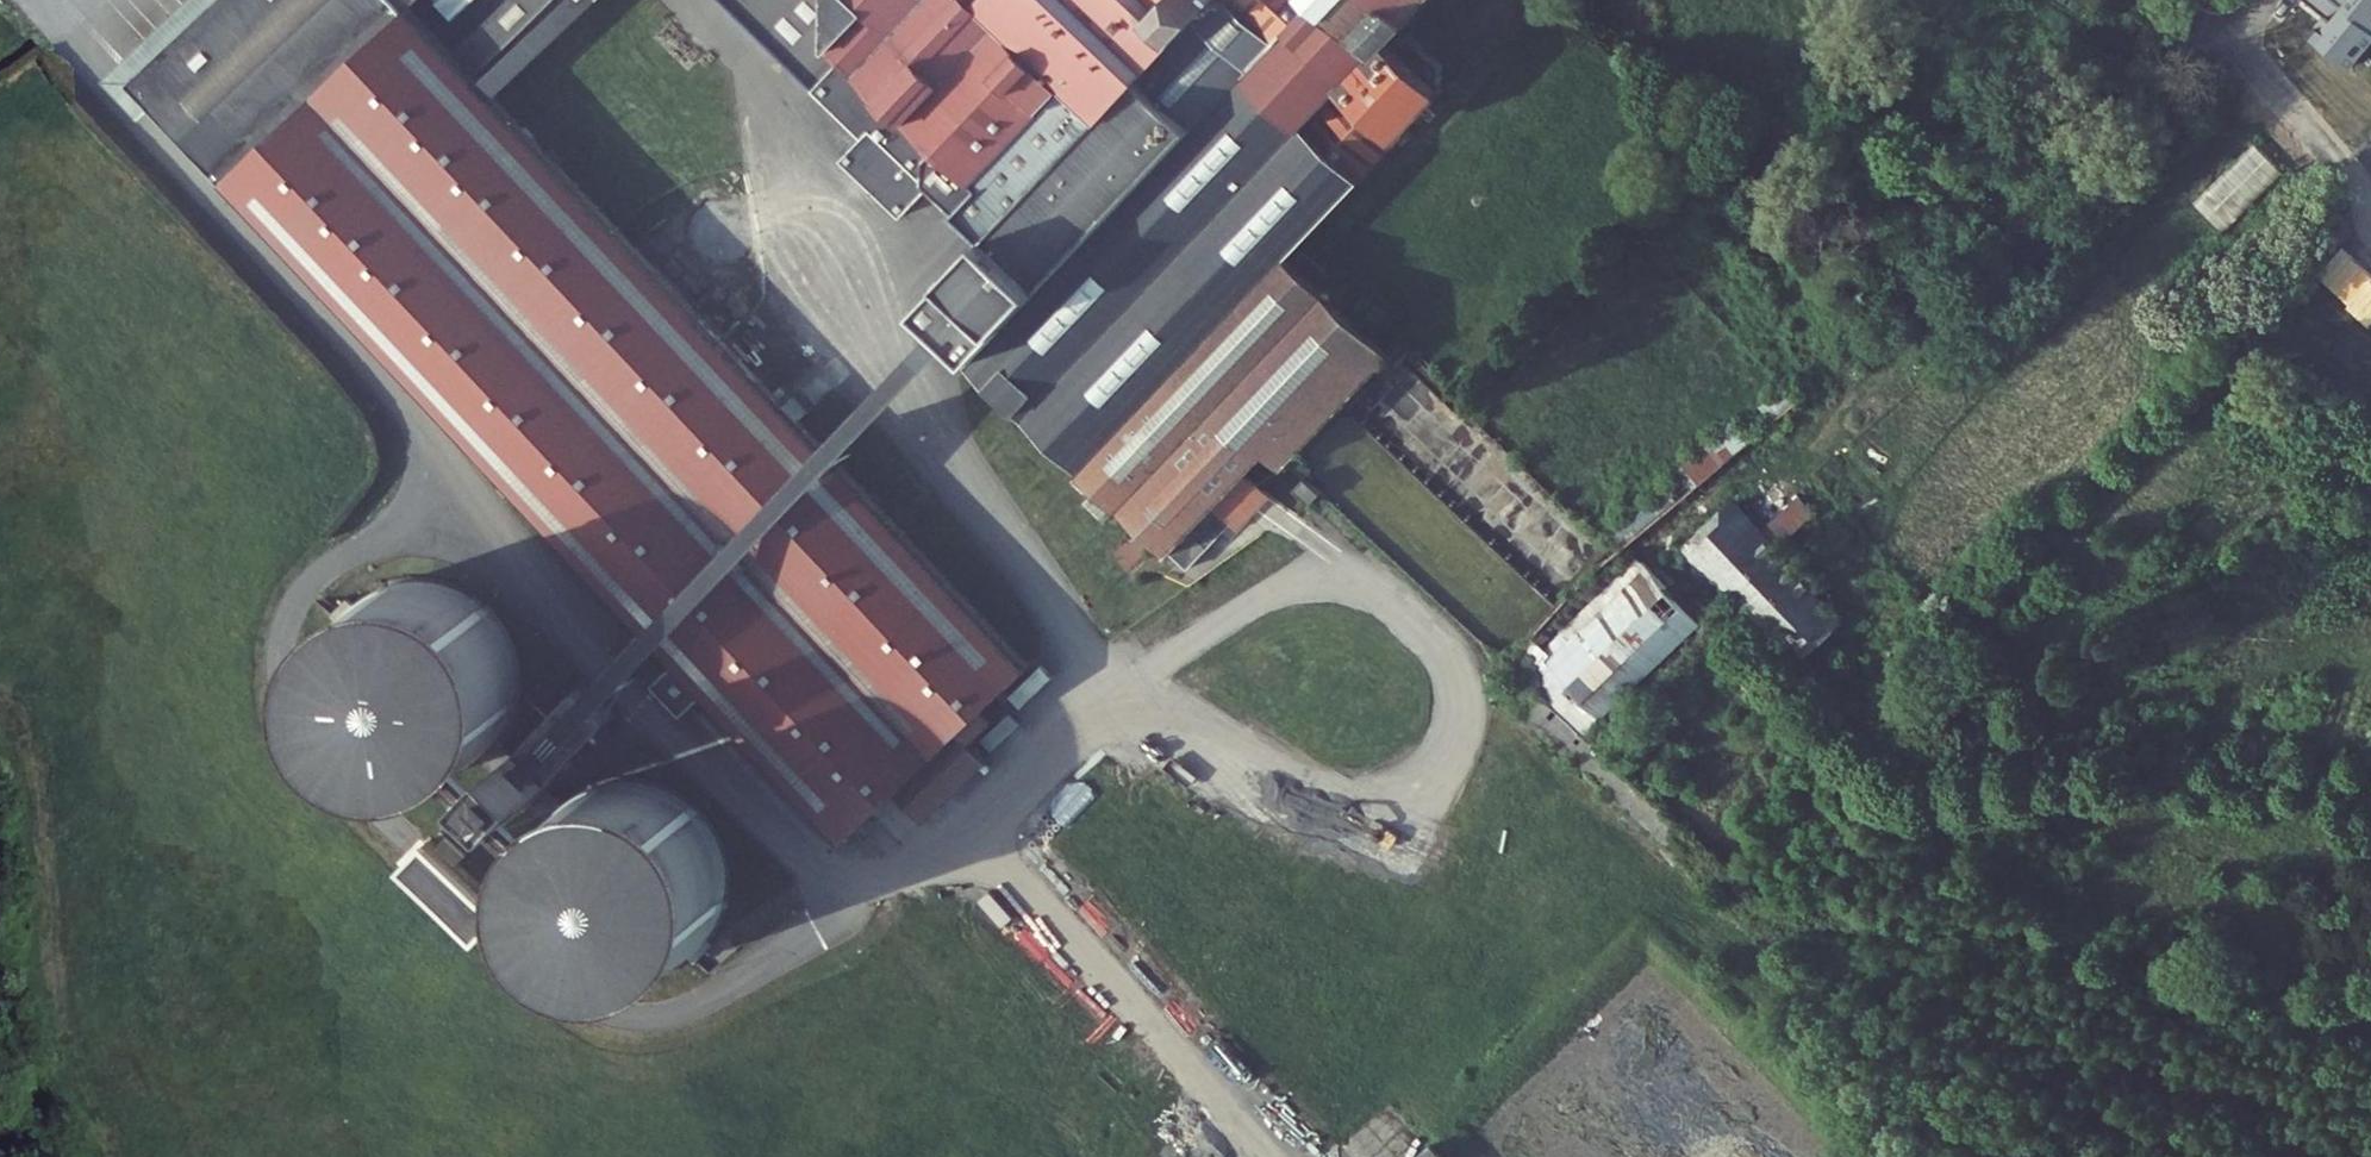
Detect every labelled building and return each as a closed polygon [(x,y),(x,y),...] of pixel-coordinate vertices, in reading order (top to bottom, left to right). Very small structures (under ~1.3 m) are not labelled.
[(844,846),(889,804),(918,834),(981,774),(963,757),(989,733),(977,720),(1030,670),(494,105),(449,56),(409,14),(425,0),(238,0),(135,97),(844,846)] [(473,0),(437,0),(433,3),(451,22),(473,0)] [(449,56),(494,105),(607,0),(507,0),(449,56)] [(1434,0),(729,0),(984,241),(913,315),(1172,560),(1216,514),(1242,538),(1272,506),(1247,481),(1267,459),(1284,475),(1393,360),(1286,259),(1450,87),(1399,38),(1434,0)] [(2352,68),(2370,45),(2370,30),(2335,0),(2305,0),(2324,16),(2317,23),(2327,32),(2320,41),(2352,68)] [(2370,30),(2370,0),(2335,0),(2370,30)] [(2236,163),(2262,189),(2279,172),(2253,146),(2236,163)] [(1664,479),(1680,500),(1751,445),(1734,424),(1664,479)] [(1801,497),(1770,524),(1787,543),(1817,516),(1801,497)] [(1730,594),(1775,549),(1724,498),(1679,543),(1730,594)] [(1598,722),(1701,627),(1638,560),(1595,601),(1624,632),(1599,655),(1583,638),(1549,670),(1598,722)] [(431,576),(405,576),(368,588),(347,604),(331,625),(321,648),(319,661),(318,688),(325,713),(338,735),(356,754),(378,767),(417,775),(430,774),(455,768),(478,755),(496,736),(503,726),(514,702),(517,676),(514,650),(510,638),(497,615),(479,597),(444,579),(431,576)] [(530,877),(536,911),(537,915),(550,938),(559,948),(579,964),(603,974),(628,978),(650,976),(679,965),(699,949),(716,929),(721,917),(729,892),(729,866),(722,840),(709,818),(701,808),(680,792),(656,781),(630,778),(605,781),(580,791),(560,807),(544,827),(533,851),(530,877)] [(438,826),(419,847),(499,918),(518,898),(438,826)] [(1429,1145),(1417,1156),(1440,1156),(1429,1145)]
